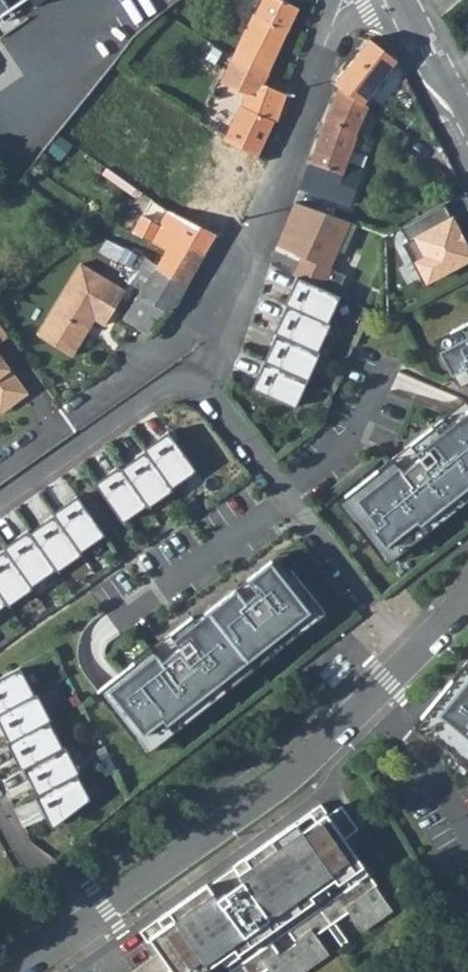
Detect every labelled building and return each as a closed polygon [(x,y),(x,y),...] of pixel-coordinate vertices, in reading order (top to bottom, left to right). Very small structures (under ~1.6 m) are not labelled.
[(3,35),(58,0),(0,0),(0,30),(3,35)] [(137,19),(171,0),(126,0),(137,19)] [(268,73),(298,6),(286,0),(260,0),(234,54),(268,73)] [(398,61),(370,38),(332,82),(336,84),(336,85),(363,102),(398,61)] [(285,92),(264,82),(268,73),(234,54),(222,80),(217,77),(212,89),(276,116),(282,100),(285,92)] [(358,135),(355,134),(367,105),(363,102),(336,85),(336,84),(298,187),(347,205),(363,170),(347,163),(358,135)] [(276,116),(212,89),(210,93),(218,97),(212,108),(225,113),(230,101),(242,106),(239,110),(234,108),(231,114),(236,117),(226,137),(256,152),(272,117),(275,119),(276,116)] [(206,176),(237,192),(256,152),(226,137),(208,172),(206,176)] [(206,176),(186,217),(216,233),(229,212),(241,219),(250,199),(249,199),(237,192),(206,176)] [(131,227),(147,237),(156,223),(166,207),(151,197),(131,227)] [(344,251),(356,222),(294,200),(290,209),(276,244),(300,255),(292,273),(296,275),(336,293),(344,274),(329,267),(337,248),(344,251)] [(400,225),(407,239),(402,241),(422,279),(467,256),(467,245),(460,229),(456,231),(450,218),(453,216),(445,201),(400,225)] [(171,231),(205,252),(216,233),(186,217),(167,207),(166,207),(156,223),(171,231)] [(460,229),(453,216),(450,218),(456,231),(460,229)] [(156,223),(147,237),(144,241),(162,253),(171,231),(156,223)] [(162,253),(159,264),(158,266),(186,283),(205,252),(171,231),(162,253)] [(124,320),(137,328),(148,334),(150,333),(173,305),(186,283),(158,266),(159,264),(144,255),(143,255),(122,287),(124,289),(136,298),(128,309),(122,318),(124,320)] [(116,300),(124,289),(122,287),(82,257),(31,326),(63,350),(91,313),(101,320),(116,300)] [(293,288),(286,303),(326,321),(338,294),(336,293),(296,275),(291,287),(293,288)] [(136,298),(124,289),(116,300),(128,309),(136,298)] [(276,332),(316,350),(328,322),(326,321),(286,303),(280,315),(283,316),(276,332)] [(448,330),(452,338),(437,346),(458,386),(467,381),(467,320),(448,330)] [(452,338),(448,330),(433,338),(437,346),(452,338)] [(266,360),(268,361),(306,378),(319,351),(316,350),(276,332),(270,344),(273,345),(266,360)] [(28,388),(0,353),(0,392),(9,403),(28,388)] [(261,372),(254,387),(294,405),(306,378),(268,361),(263,373),(261,372)] [(9,403),(0,392),(0,410),(9,403)] [(351,518),(380,554),(397,542),(403,549),(427,529),(421,522),(435,511),(441,518),(467,497),(467,494),(463,488),(467,485),(467,407),(450,422),(438,431),(432,424),(391,456),(397,464),(384,474),(378,467),(344,494),(359,512),(351,518)] [(438,431),(450,422),(444,414),(432,424),(438,431)] [(159,440),(145,450),(171,487),(195,470),(168,431),(157,438),(159,440)] [(136,460),(122,469),(147,504),(148,506),(172,489),(171,487),(145,450),(134,458),(136,460)] [(391,456),(378,467),(384,474),(397,464),(391,456)] [(122,521),(147,504),(122,469),(119,465),(109,473),(110,475),(96,485),(122,521)] [(359,512),(344,494),(337,500),(351,518),(359,512)] [(54,514),(56,516),(80,551),(105,533),(78,495),(67,503),(68,505),(54,514)] [(421,522),(427,529),(441,518),(435,511),(421,522)] [(31,534),(56,568),(57,570),(82,552),(80,551),(56,516),(54,514),(44,522),(46,524),(31,534)] [(6,549),(7,551),(32,585),(56,568),(31,534),(29,530),(18,537),(20,539),(6,549)] [(397,542),(380,554),(386,562),(403,549),(397,542)] [(7,602),(8,604),(33,587),(32,585),(7,551),(6,549),(0,553),(0,592),(7,602)] [(279,553),(273,558),(283,571),(290,566),(279,553)] [(135,660),(99,690),(136,736),(143,731),(155,745),(186,720),(181,713),(209,690),(215,698),(230,686),(224,679),(288,628),(293,635),(325,610),(290,566),(283,571),(273,558),(247,578),(248,579),(236,588),(195,620),(192,615),(151,648),(155,652),(139,665),(135,660)] [(224,679),(230,686),(293,635),(288,628),(224,679)] [(133,658),(135,660),(139,665),(155,652),(151,648),(149,645),(133,658)] [(453,676),(460,681),(467,671),(467,666),(463,663),(453,676)] [(0,678),(0,712),(36,693),(21,667),(0,678)] [(421,715),(436,727),(430,735),(450,751),(467,765),(467,671),(460,681),(453,676),(421,715)] [(181,713),(186,720),(215,698),(209,690),(181,713)] [(0,712),(0,720),(3,725),(5,724),(13,739),(49,719),(52,718),(38,692),(36,693),(0,712)] [(436,727),(421,715),(415,722),(430,735),(436,727)] [(64,746),(49,719),(13,739),(8,741),(15,753),(17,752),(25,767),(64,746)] [(143,731),(136,736),(148,751),(155,745),(143,731)] [(64,746),(25,767),(31,778),(33,777),(42,792),(78,772),(80,770),(66,744),(64,746)] [(467,768),(467,765),(450,751),(444,758),(464,773),(467,768)] [(92,798),(78,772),(42,792),(37,794),(44,807),(46,806),(56,824),(92,798)] [(153,922),(159,930),(150,936),(174,971),(259,971),(267,966),(271,971),(301,971),(328,953),(314,933),(327,924),(340,942),(346,938),(333,920),(347,910),(361,930),(392,908),(376,887),(377,887),(342,836),(356,826),(339,802),(325,811),(319,802),(299,819),(233,865),(235,867),(216,880),(220,887),(214,891),(208,883),(153,922)] [(153,922),(144,928),(150,936),(159,930),(153,922)]
